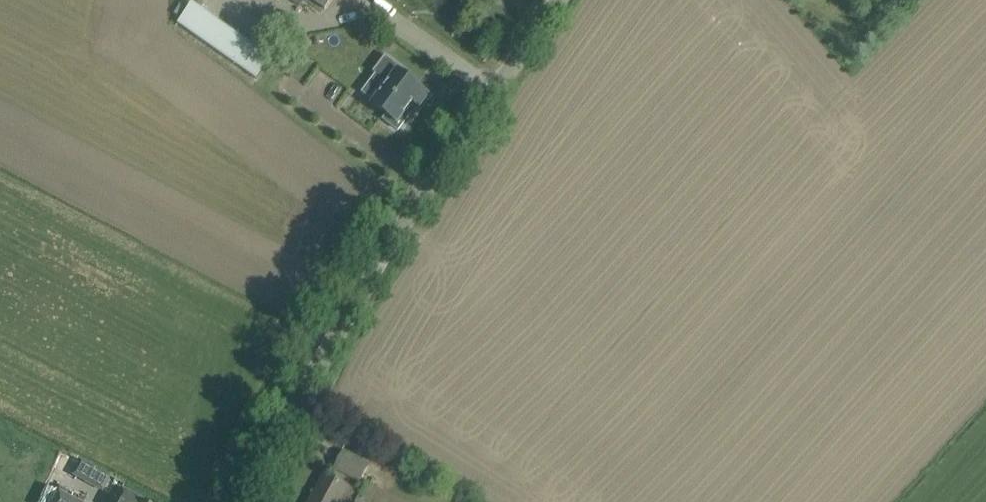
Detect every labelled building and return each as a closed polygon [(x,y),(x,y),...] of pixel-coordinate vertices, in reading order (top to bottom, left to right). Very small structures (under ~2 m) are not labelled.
[(325,9),(331,0),(312,0),(325,9)] [(176,22),(257,77),(271,57),(191,1),(176,22)] [(388,83),(372,105),(386,116),(384,119),(398,129),(408,115),(405,113),(412,103),(418,107),(429,93),(403,74),(406,70),(386,56),(373,71),(388,83)] [(335,467),(361,481),(371,465),(345,451),(335,467)] [(77,461),(69,476),(83,483),(91,467),(77,461)] [(367,484),(362,494),(325,474),(311,501),(402,501),(367,484)] [(46,487),(38,501),(77,501),(46,487)] [(121,489),(114,501),(145,501),(121,489)]
